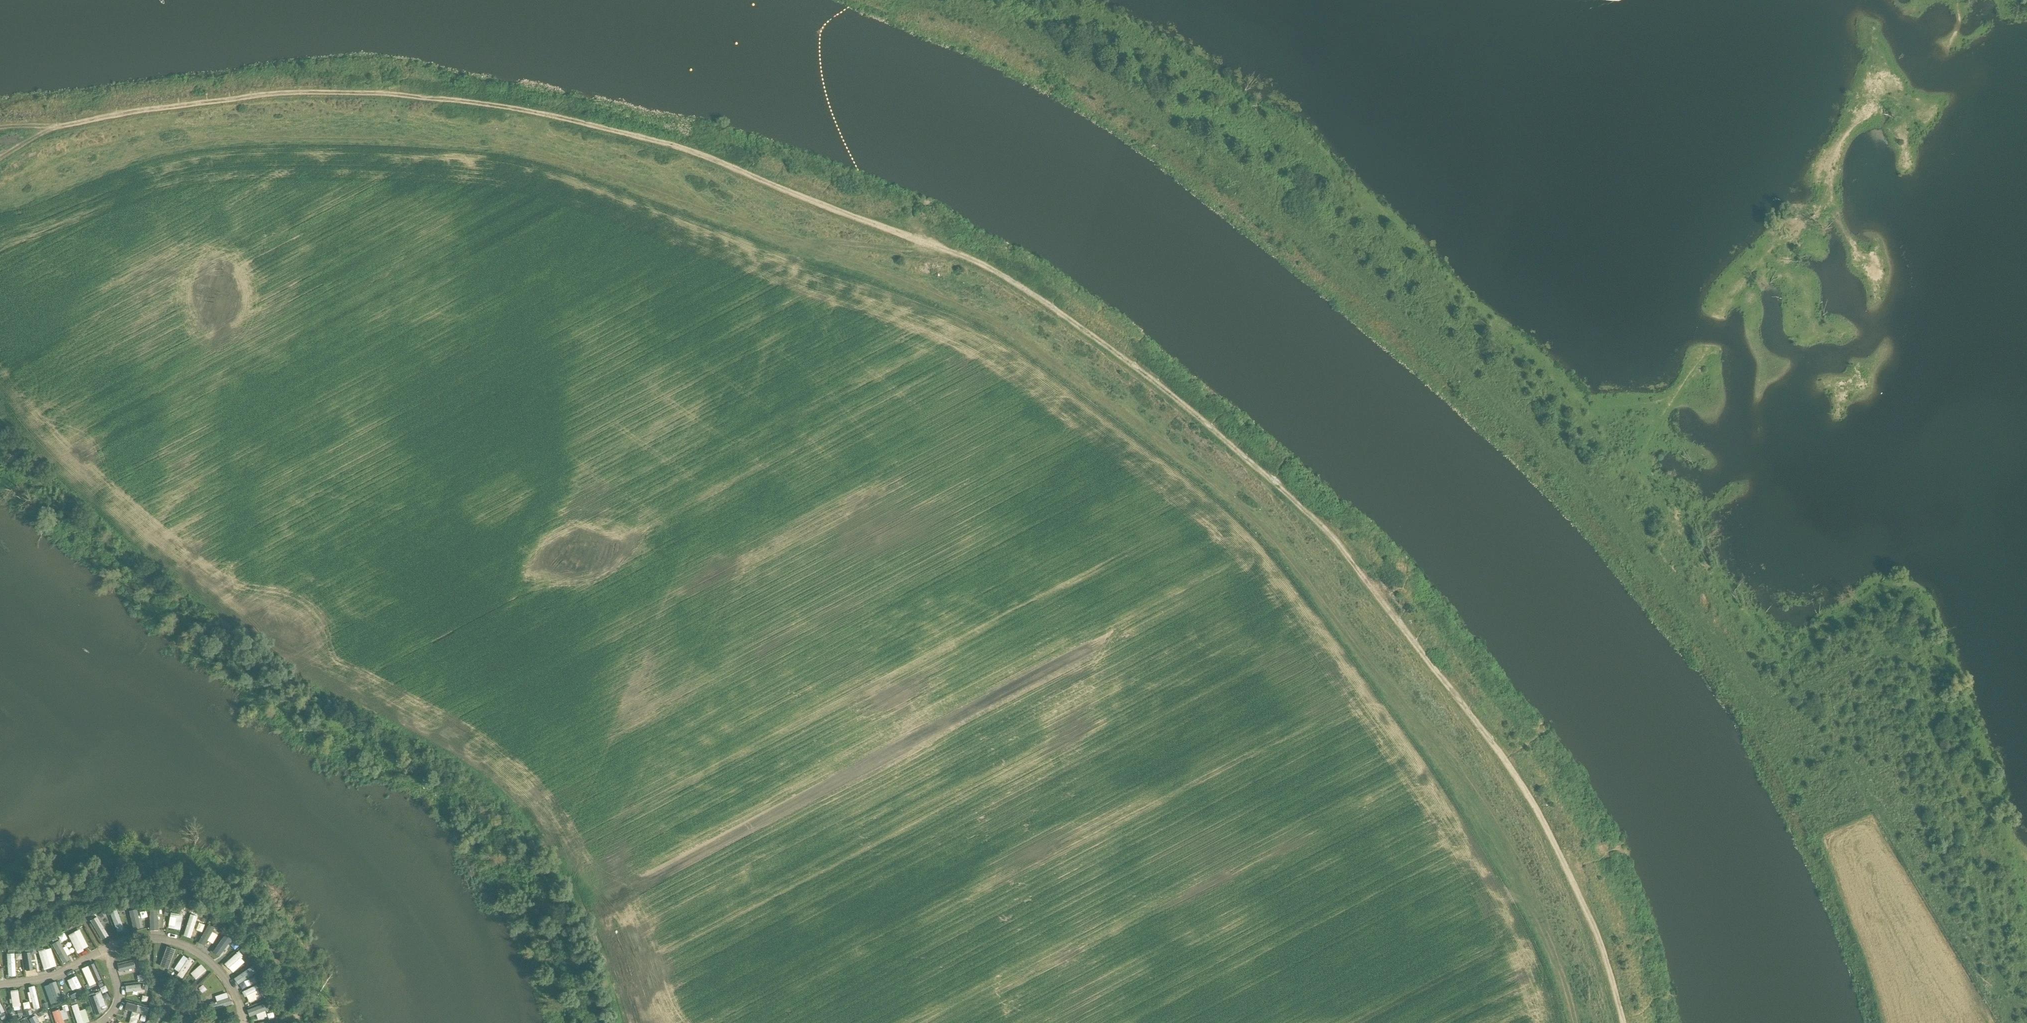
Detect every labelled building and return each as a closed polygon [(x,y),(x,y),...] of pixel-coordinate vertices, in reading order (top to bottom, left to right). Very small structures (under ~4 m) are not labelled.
[(156,932),(155,910),(146,911),(147,932),(156,932)] [(126,931),(120,913),(110,916),(116,934),(126,931)] [(180,929),(182,915),(171,914),(169,928),(180,929)] [(109,935),(100,916),(88,922),(97,940),(109,935)] [(179,934),(188,939),(198,921),(189,916),(179,934)] [(198,924),(203,926),(207,919),(201,916),(198,924)] [(197,942),(206,949),(219,933),(210,926),(197,942)] [(87,949),(76,931),(62,939),(72,957),(87,949)] [(225,935),(213,952),(219,956),(230,939),(225,935)] [(63,963),(70,960),(60,940),(53,944),(63,963)] [(173,951),(161,947),(155,964),(167,968),(173,951)] [(56,969),(49,950),(38,954),(45,973),(56,969)] [(236,954),(225,966),(234,975),(245,962),(236,954)] [(192,961),(184,955),(174,969),(182,975),(192,961)] [(35,969),(34,957),(23,958),(24,969),(35,969)] [(17,972),(16,960),(4,960),(5,973),(17,972)] [(133,963),(116,967),(118,974),(135,970),(133,963)] [(239,985),(258,971),(253,965),(234,978),(239,985)] [(93,966),(82,972),(89,985),(100,980),(93,966)] [(73,976),(63,981),(71,997),(81,992),(73,976)] [(50,1001),(43,1004),(44,1008),(60,1002),(59,1000),(64,999),(56,981),(44,985),(50,1001)] [(136,984),(124,986),(127,997),(139,994),(136,984)] [(37,986),(30,986),(31,1009),(42,1009),(42,1001),(38,1002),(37,986)] [(258,986),(241,995),(246,1004),(263,995),(258,986)] [(16,993),(8,994),(10,1014),(18,1014),(16,993)] [(96,996),(89,998),(94,1018),(101,1016),(96,996)] [(228,1001),(209,1007),(212,1015),(231,1009),(228,1001)] [(148,1009),(127,1003),(125,1012),(145,1019),(148,1009)] [(262,1004),(248,1011),(252,1022),(267,1015),(262,1004)] [(70,1008),(74,1022),(82,1022),(77,1006),(70,1008)] [(61,1008),(64,1019),(69,1018),(65,1007),(61,1008)] [(51,1019),(53,1022),(66,1022),(62,1014),(51,1019)]
